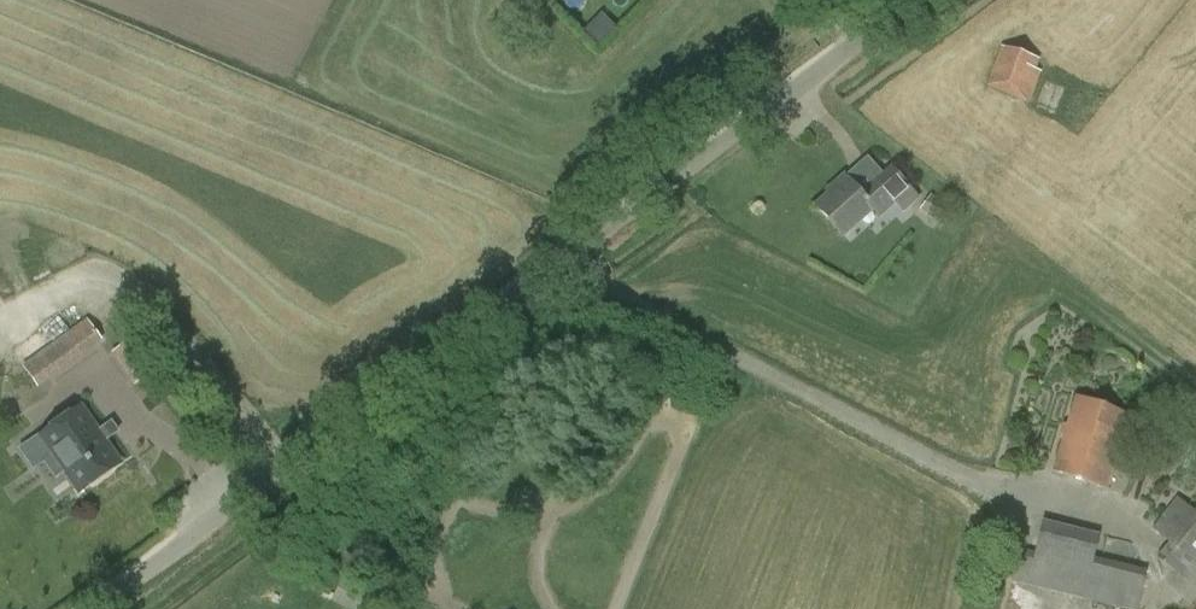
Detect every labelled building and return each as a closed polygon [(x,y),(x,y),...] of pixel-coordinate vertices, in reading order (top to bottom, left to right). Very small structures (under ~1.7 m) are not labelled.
[(604,10),(585,28),(598,41),(616,23),(604,10)] [(1039,60),(1000,47),(986,87),(1030,102),(1041,72),(1036,70),(1039,60)] [(891,165),(859,192),(847,178),(833,191),(835,193),(817,210),(840,235),(869,208),(877,218),(912,189),(891,165)] [(37,388),(102,341),(82,312),(16,359),(37,388)] [(157,370),(135,336),(112,352),(134,385),(157,370)] [(1052,471),(1105,489),(1129,416),(1076,398),(1052,471)] [(82,408),(42,437),(83,492),(122,464),(82,408)] [(1188,584),(1195,573),(1195,512),(1176,497),(1150,530),(1168,542),(1155,558),(1188,584)] [(1034,552),(1019,548),(1010,582),(1122,608),(1137,608),(1146,570),(1094,558),(1099,535),(1041,521),(1034,552)] [(331,602),(346,608),(387,608),(391,601),(341,578),(331,602)]
